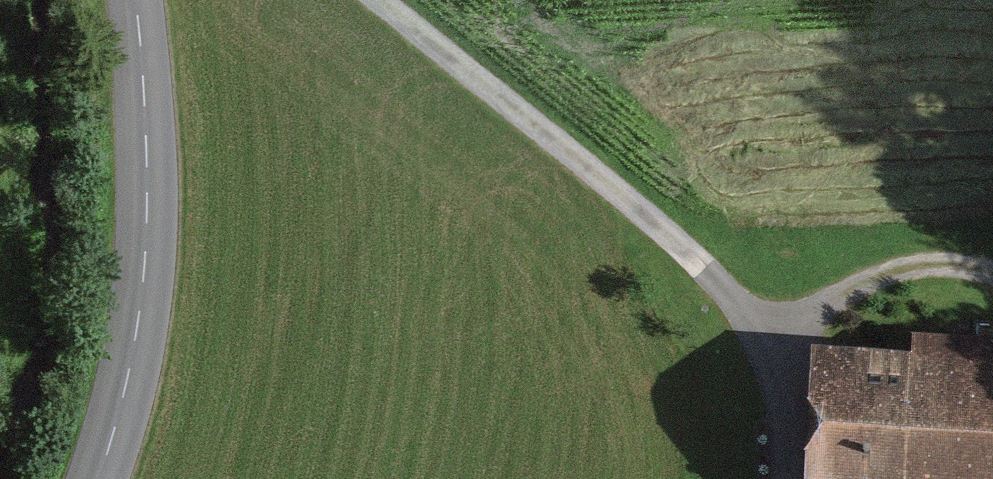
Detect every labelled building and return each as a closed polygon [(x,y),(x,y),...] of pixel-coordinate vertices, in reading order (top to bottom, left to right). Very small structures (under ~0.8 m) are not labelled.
[(827,380),(822,478),(992,478),(992,354),(916,350),(914,385),(827,380)]
